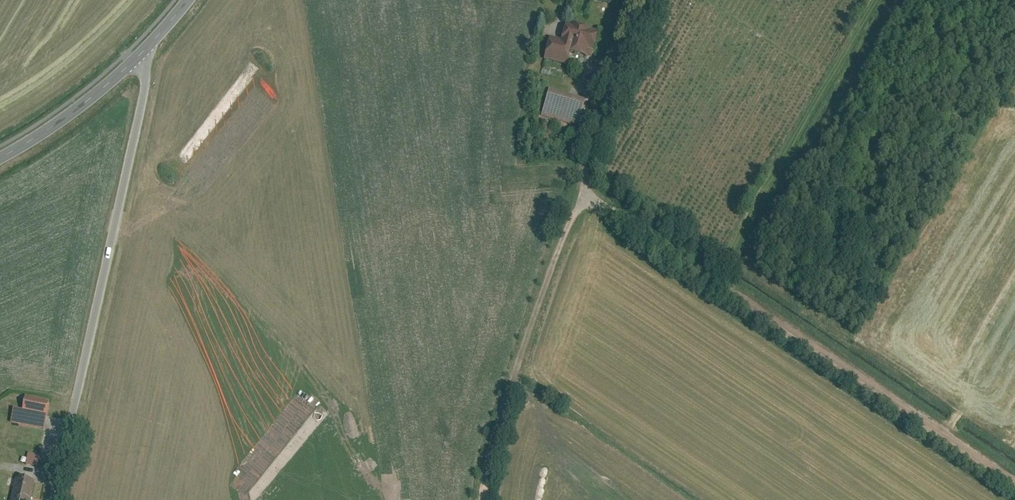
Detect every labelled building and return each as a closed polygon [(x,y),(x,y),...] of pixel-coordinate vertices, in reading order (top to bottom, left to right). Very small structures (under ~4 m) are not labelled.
[(560,40),(549,37),(544,59),(567,64),(569,52),(591,57),(597,29),(564,21),(560,40)] [(585,98),(548,88),(541,116),(577,126),(585,98)] [(51,406),(28,401),(25,415),(16,413),(13,428),(46,434),(51,406)] [(42,461),(31,458),(28,469),(39,472),(42,461)] [(18,480),(14,499),(34,499),(38,485),(18,480)]
